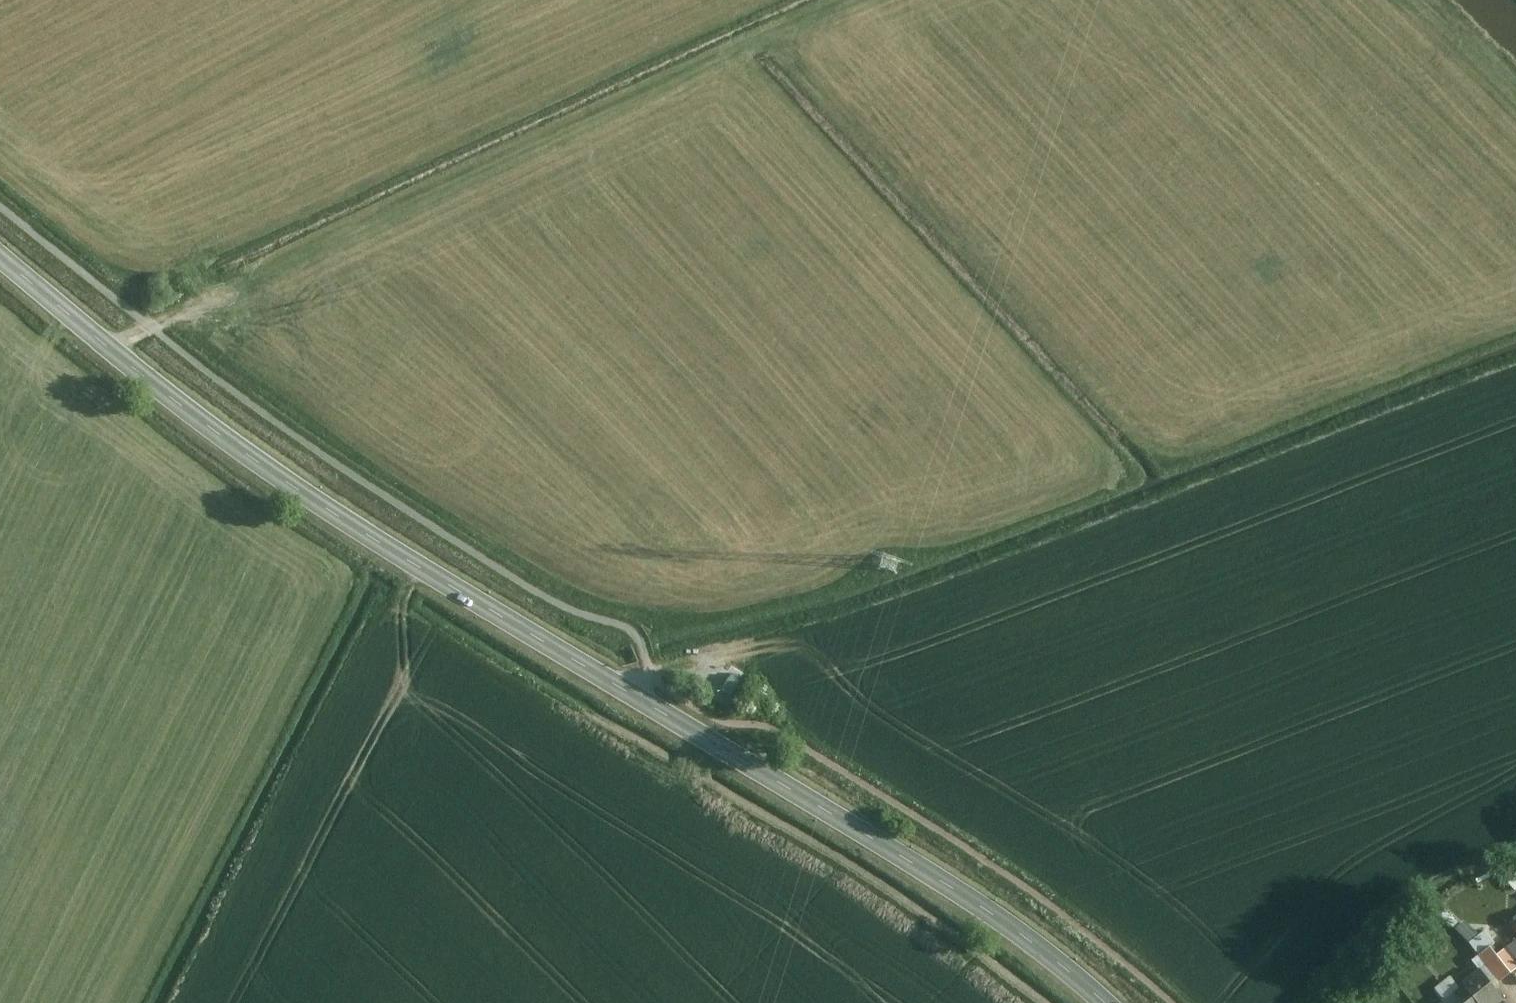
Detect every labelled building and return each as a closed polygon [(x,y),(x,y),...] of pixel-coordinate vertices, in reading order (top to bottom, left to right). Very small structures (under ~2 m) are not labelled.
[(722,691),(730,696),(739,682),(731,677),(722,691)] [(1496,981),(1505,973),(1495,958),(1486,950),(1477,957),(1496,981)] [(1508,950),(1495,958),(1505,973),(1515,966),(1515,962),(1508,950)] [(1475,966),(1450,985),(1456,992),(1441,1002),(1502,1002),(1503,1002),(1475,966)]
